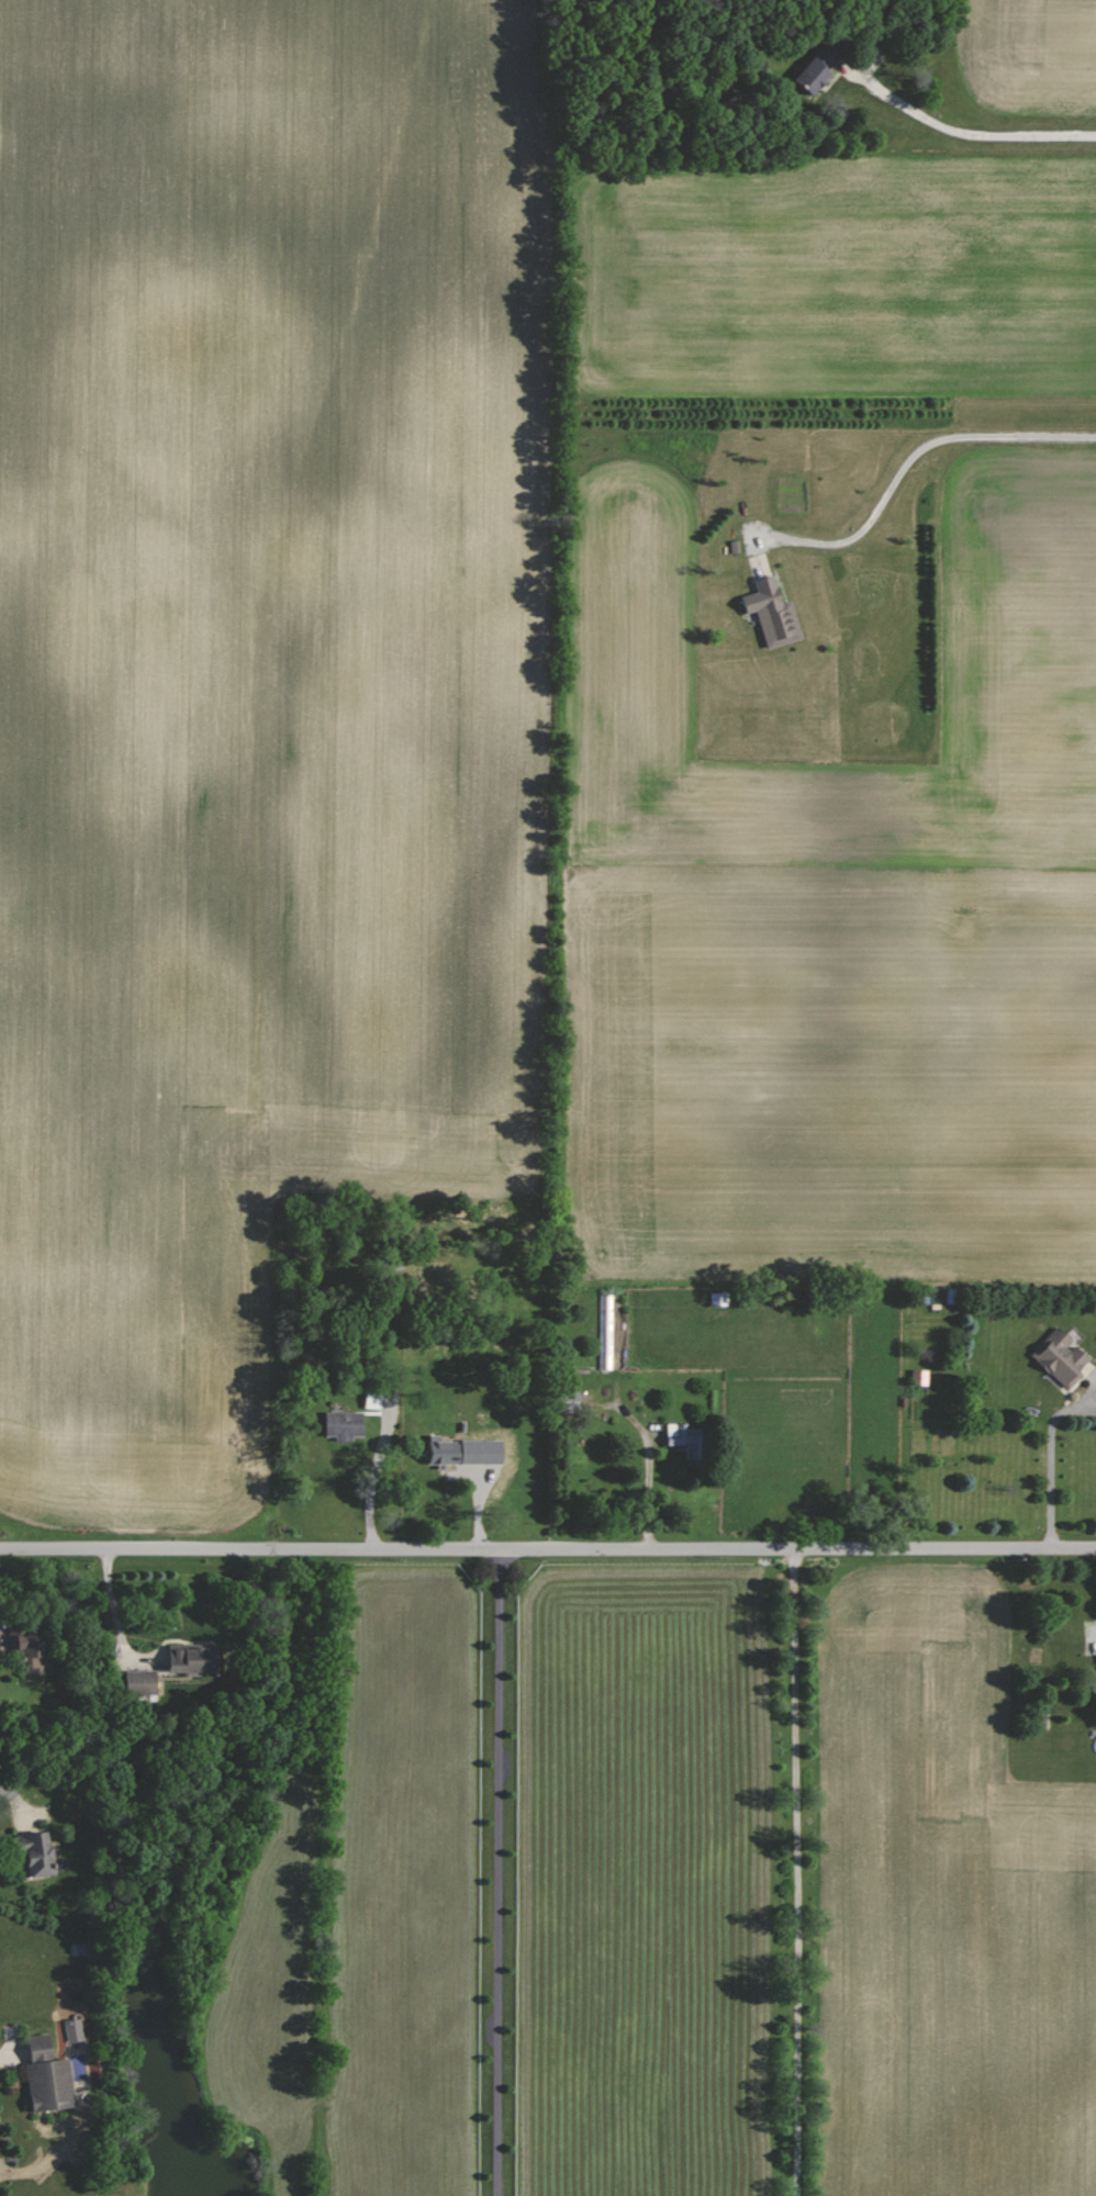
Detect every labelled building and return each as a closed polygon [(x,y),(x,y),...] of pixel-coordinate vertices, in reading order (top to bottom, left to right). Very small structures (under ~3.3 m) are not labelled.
[(804,96),(825,73),(819,67),(829,56),(818,46),(786,80),(804,96)] [(795,599),(785,602),(778,575),(756,580),(759,592),(744,596),(748,614),(760,611),(769,648),(805,639),(795,599)] [(713,1306),(730,1305),(730,1292),(712,1292),(713,1306)] [(599,1369),(613,1369),(614,1294),(600,1294),(599,1369)] [(1083,1360),(1067,1345),(1068,1343),(1051,1327),(1025,1355),(1061,1391),(1078,1373),(1074,1370),(1083,1360)] [(907,1385),(923,1386),(923,1371),(908,1370),(907,1385)] [(367,1408),(383,1410),(384,1392),(369,1391),(367,1408)] [(367,1436),(367,1412),(329,1411),(328,1435),(339,1436),(339,1440),(355,1441),(355,1436),(367,1436)] [(689,1460),(707,1460),(708,1429),(692,1428),(692,1423),(671,1423),(670,1445),(689,1445),(689,1460)] [(507,1440),(464,1440),(464,1442),(443,1441),(444,1436),(432,1435),(431,1463),(506,1465),(507,1440)] [(48,1631),(25,1632),(25,1625),(11,1626),(12,1650),(28,1650),(29,1674),(51,1673),(48,1631)] [(220,1673),(220,1645),(172,1645),(172,1673),(220,1673)] [(160,1693),(160,1670),(130,1669),(129,1692),(160,1693)] [(53,1829),(26,1834),(34,1876),(61,1871),(53,1829)] [(73,2056),(57,2058),(55,2032),(29,2035),(32,2063),(29,2063),(34,2110),(79,2105),(73,2056)]
